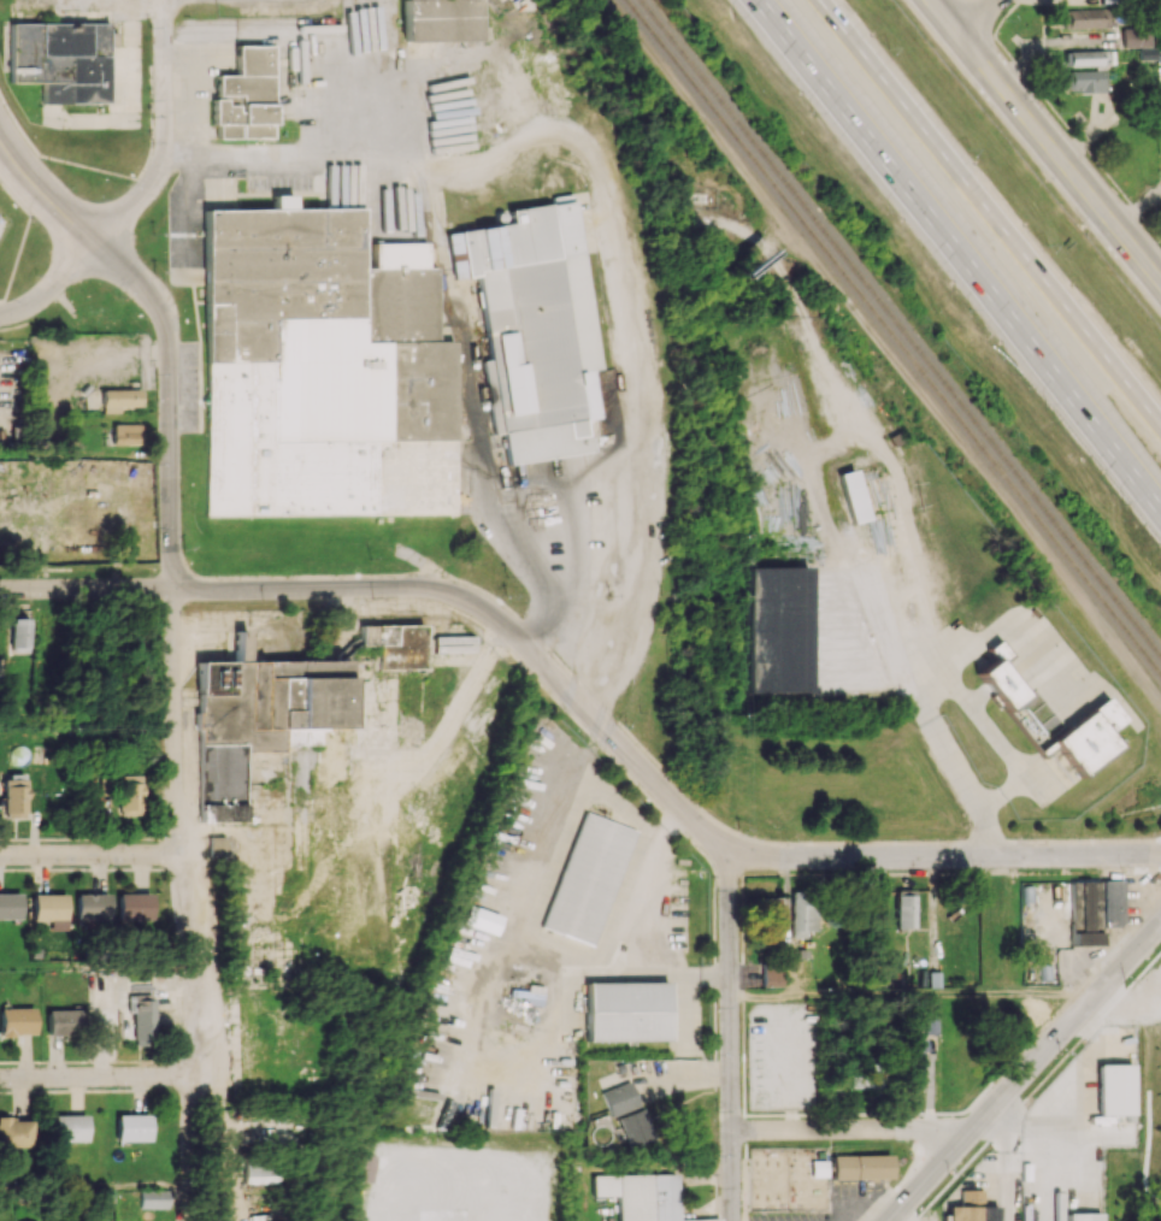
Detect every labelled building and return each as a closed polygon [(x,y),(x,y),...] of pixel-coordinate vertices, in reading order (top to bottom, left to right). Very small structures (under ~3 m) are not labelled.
[(403,42),(478,41),(477,0),(402,0),(403,42)] [(10,24),(10,82),(43,82),(43,103),(108,103),(108,23),(10,24)] [(1124,47),(1141,46),(1141,26),(1123,27),(1124,47)] [(217,138),(272,138),(271,45),(236,46),(236,75),(216,75),(216,99),(212,99),(212,125),(216,125),(217,138)] [(1114,50),(1064,51),(1065,66),(1114,65),(1114,50)] [(1066,72),(1066,92),(1105,91),(1105,70),(1066,72)] [(447,232),(453,279),(477,276),(488,359),(483,360),(493,434),(502,433),(506,463),(589,453),(585,420),(598,418),(592,370),(597,369),(575,201),(510,209),(512,224),(447,232)] [(454,512),(210,513),(208,211),(360,211),(360,271),(373,271),(373,244),(428,244),(428,266),(438,266),(438,341),(453,341),(454,512)] [(141,406),(140,389),(102,390),(103,412),(121,412),(121,406),(141,406)] [(141,424),(113,423),(112,444),(140,444),(141,424)] [(867,519),(854,470),(839,474),(852,523),(867,519)] [(749,567),(750,693),(810,692),(810,668),(816,668),(815,566),(749,567)] [(30,618),(12,618),(11,650),(29,650),(30,618)] [(423,668),(422,624),(361,626),(361,645),(378,645),(378,670),(423,668)] [(346,660),(247,661),(247,631),(235,631),(236,662),(198,662),(199,822),(244,822),(243,751),(281,751),(281,728),(347,727),(346,660)] [(1036,688),(1023,697),(996,658),(978,671),(1040,759),(1056,748),(1049,738),(1063,728),(1036,688)] [(1122,720),(1106,698),(1051,739),(1079,777),(1118,748),(1106,731),(1122,720)] [(314,744),(314,729),(295,728),(294,743),(314,744)] [(117,775),(117,814),(139,815),(140,776),(117,775)] [(25,779),(2,779),(4,818),(26,817),(25,779)] [(593,946),(634,830),(582,812),(541,927),(593,946)] [(225,837),(207,836),(207,856),(225,856),(225,837)] [(1121,880),(1102,880),(1102,926),(1121,926),(1121,880)] [(1099,881),(1071,881),(1072,945),(1100,944),(1099,881)] [(915,929),(915,890),(896,890),(897,929),(915,929)] [(814,930),(814,891),(791,891),(791,937),(805,937),(805,930),(814,930)] [(0,893),(0,919),(20,919),(21,894),(0,893)] [(75,894),(76,921),(109,920),(108,893),(75,894)] [(150,920),(150,893),(117,894),(117,920),(150,920)] [(32,895),(32,920),(48,920),(48,930),(66,930),(65,894),(32,895)] [(780,941),(779,897),(761,898),(762,942),(780,941)] [(501,915),(469,905),(463,924),(495,934),(501,915)] [(762,987),(780,986),(779,963),(761,964),(762,987)] [(586,1041),(668,1040),(667,982),(585,983),(586,1041)] [(154,997),(127,996),(126,1011),(132,1012),(132,1045),(153,1046),(154,997)] [(34,1035),(33,1008),(0,1008),(0,1035),(34,1035)] [(47,1010),(47,1036),(81,1035),(80,1009),(47,1010)] [(922,1076),(921,1052),(927,1052),(927,1039),(904,1039),(905,1076),(922,1076)] [(851,1075),(851,1089),(880,1089),(879,1059),(863,1059),(863,1075),(851,1075)] [(1097,1064),(1098,1114),(1133,1114),(1132,1064),(1097,1064)] [(635,1107),(627,1082),(599,1090),(606,1115),(635,1107)] [(616,1116),(624,1150),(652,1143),(643,1109),(616,1116)] [(150,1140),(149,1114),(116,1115),(117,1141),(150,1140)] [(86,1115),(53,1116),(54,1142),(87,1141),(86,1115)] [(0,1118),(0,1151),(17,1151),(17,1147),(31,1147),(31,1119),(0,1118)] [(832,1179),(891,1178),(891,1155),(832,1155),(832,1179)] [(243,1183),(274,1183),(274,1162),(243,1162),(243,1183)] [(618,1220),(676,1220),(675,1174),(593,1175),(593,1196),(618,1195),(618,1220)] [(168,1189),(139,1190),(140,1208),(168,1208),(168,1189)] [(997,1206),(982,1206),(982,1190),(960,1190),(960,1206),(944,1206),(944,1220),(997,1220),(997,1206)] [(1101,1214),(1067,1213),(1067,1220),(1101,1220),(1101,1214)]
